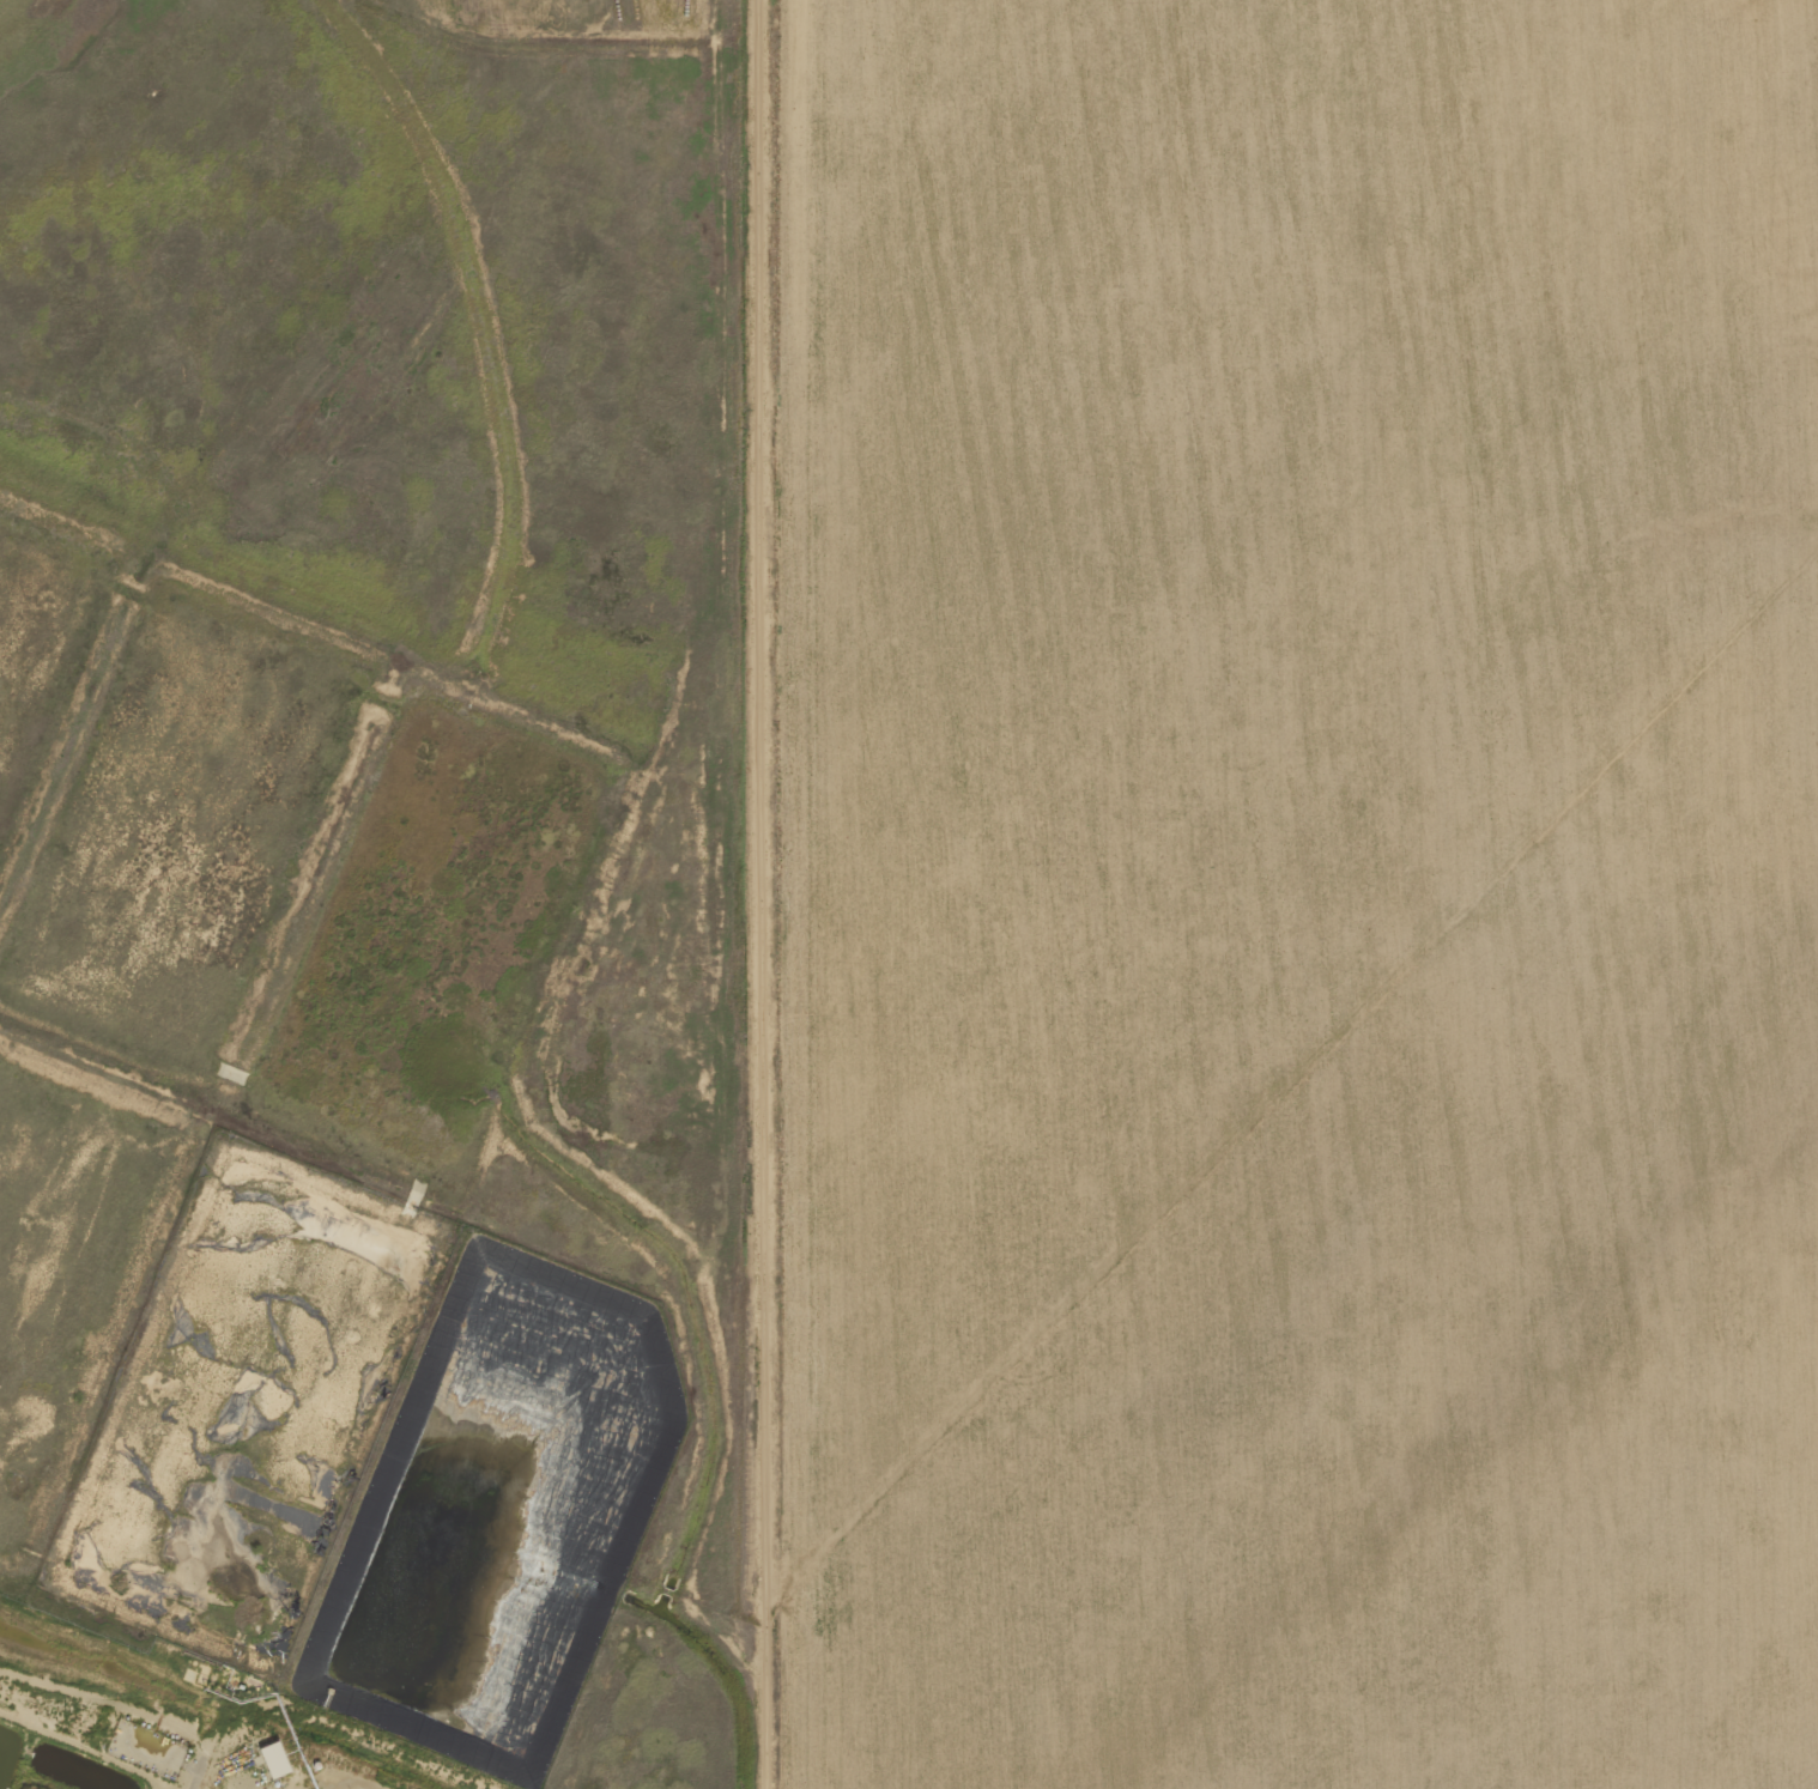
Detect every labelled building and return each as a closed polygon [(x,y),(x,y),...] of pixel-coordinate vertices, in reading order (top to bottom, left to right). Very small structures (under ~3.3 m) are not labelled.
[(273,1778),(293,1770),(280,1739),(260,1747),(273,1778)]
